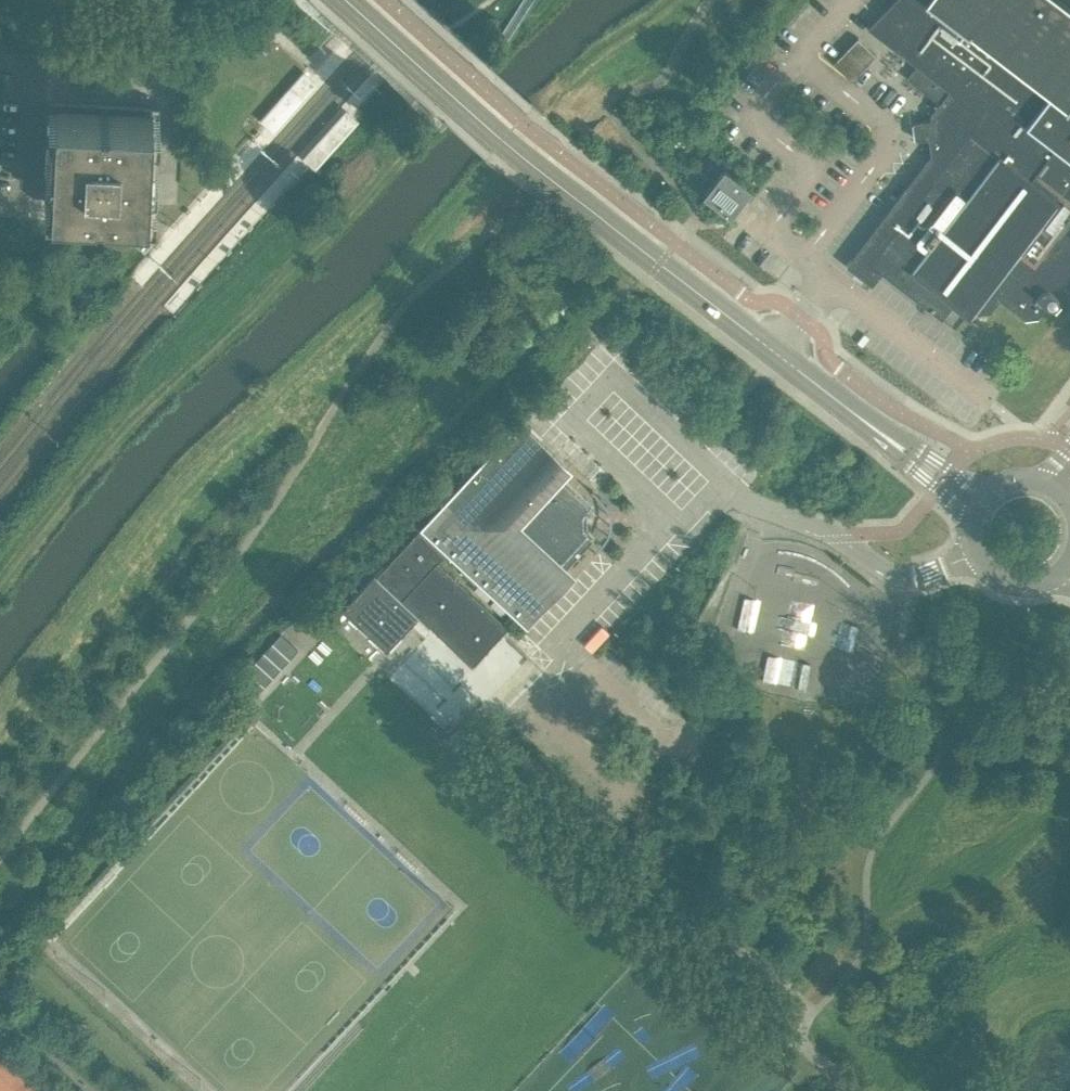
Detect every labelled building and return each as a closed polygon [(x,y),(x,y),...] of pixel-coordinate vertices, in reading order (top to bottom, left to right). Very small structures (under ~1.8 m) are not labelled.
[(1044,0),(894,0),(867,28),(916,65),(907,78),(939,103),(930,115),(931,120),(914,122),(914,123),(917,123),(919,138),(916,138),(917,140),(928,138),(930,155),(846,265),(871,285),(877,277),(881,272),(955,329),(967,314),(972,318),(974,315),(968,311),(971,307),(977,312),(990,310),(999,298),(1024,317),(1035,315),(1047,303),(1049,304),(1051,305),(1054,304),(1056,302),(1057,300),(1058,297),(1069,296),(1069,20),(1044,0)] [(864,67),(876,56),(858,38),(858,37),(833,62),(851,80),(864,67)] [(154,211),(159,104),(49,99),(43,206),(154,211)] [(729,216),(751,187),(723,166),(701,194),(729,216)] [(135,243),(145,252),(157,238),(147,229),(135,243)] [(587,528),(586,513),(593,505),(554,469),(562,460),(520,421),(473,472),(469,469),(458,481),(462,485),(422,527),(462,564),(459,568),(474,581),(477,578),(528,625),(566,583),(558,575),(594,536),(587,528)] [(507,628),(437,563),(443,555),(418,532),(376,577),(374,575),(342,609),(386,651),(418,616),(472,665),(507,628)]
